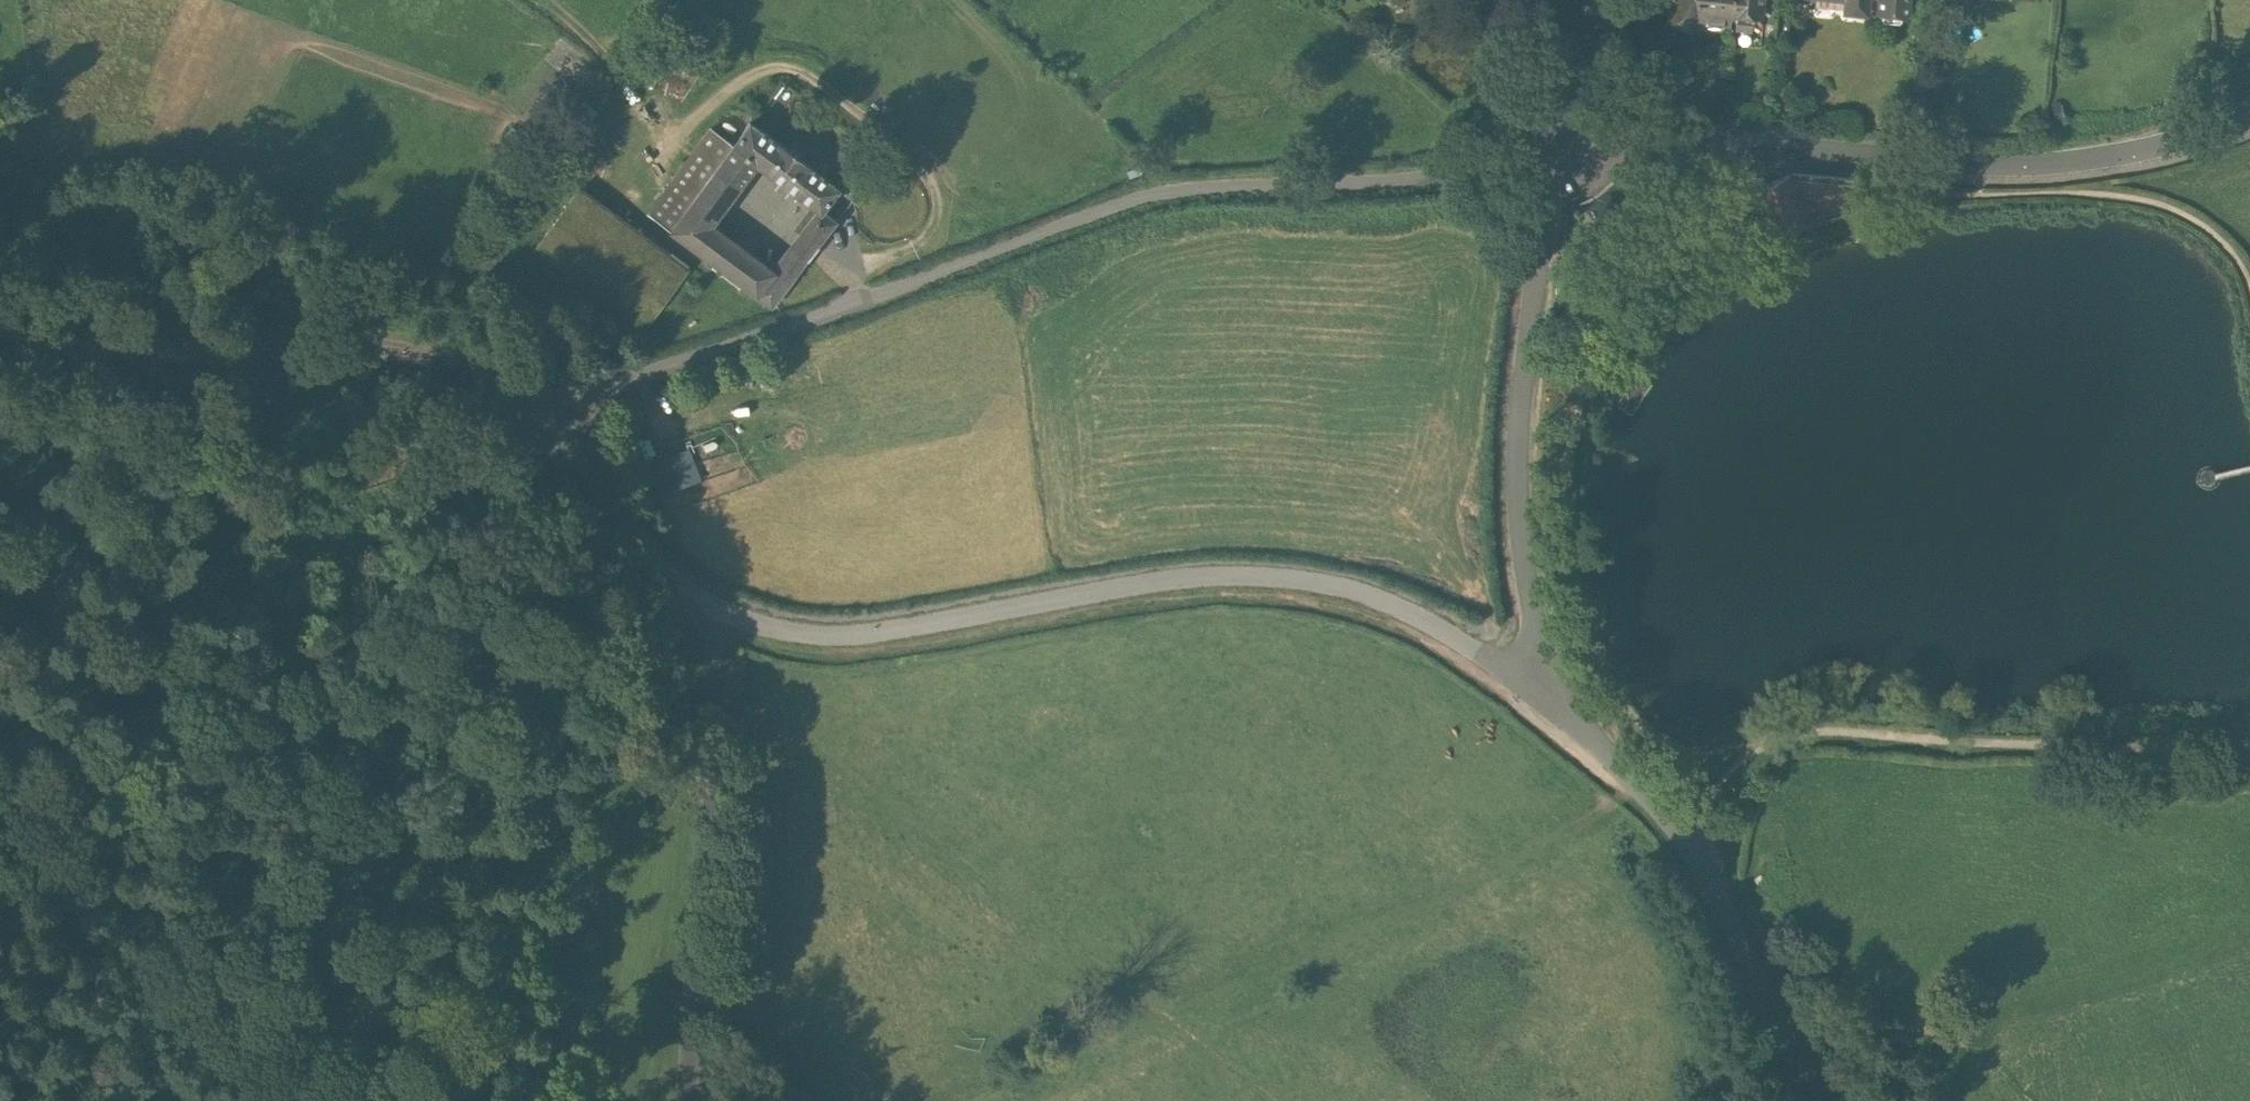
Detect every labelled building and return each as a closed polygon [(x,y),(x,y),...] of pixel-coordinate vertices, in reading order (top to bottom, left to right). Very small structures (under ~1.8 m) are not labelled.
[(1691,29),(1698,17),(1729,20),(1730,11),(1762,14),(1763,0),(1667,0),(1660,11),(1691,29)] [(1844,1),(1843,13),(1869,16),(1870,0),(1834,0),(1844,1)] [(1875,12),(1907,15),(1909,0),(1876,0),(1875,12)] [(671,236),(773,310),(835,225),(823,217),(828,211),(823,207),(838,187),(752,125),(733,151),(671,236)] [(709,134),(647,219),(671,236),(733,151),(709,134)] [(1805,202),(1800,204),(1787,175),(1754,189),(1752,190),(1757,201),(1773,237),(1773,238),(1812,220),(1805,202)] [(578,190),(531,255),(643,337),(690,273),(578,190)] [(688,452),(647,467),(659,499),(699,484),(688,452)]
